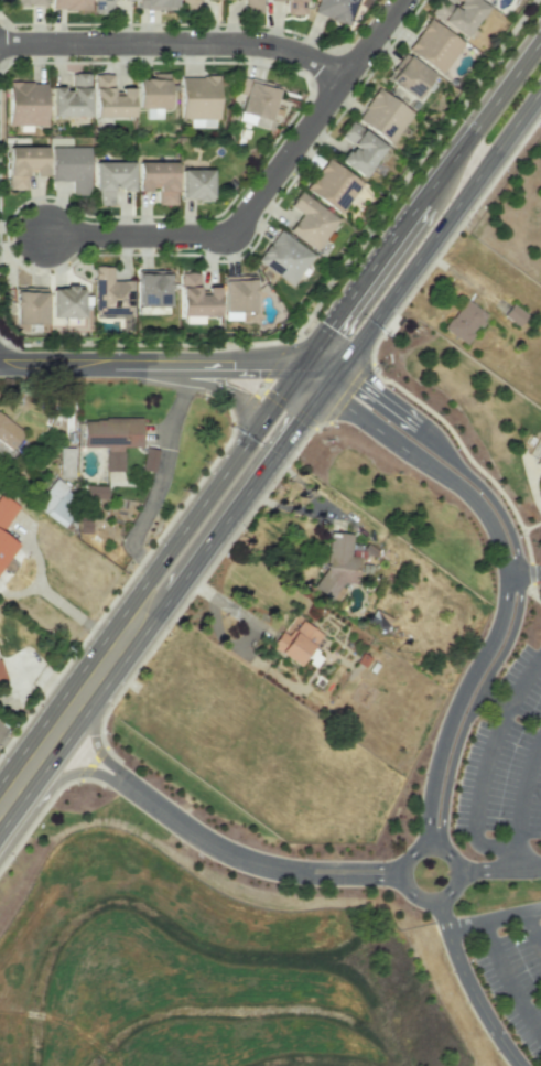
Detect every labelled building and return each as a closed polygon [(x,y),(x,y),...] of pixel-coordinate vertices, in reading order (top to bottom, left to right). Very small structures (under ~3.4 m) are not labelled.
[(51,9),(51,0),(88,0),(88,9),(51,9)] [(94,11),(94,0),(111,0),(111,12),(97,12),(97,11),(94,11)] [(137,7),(137,0),(175,0),(175,9),(144,9),(144,7),(137,7)] [(180,9),(180,0),(197,0),(197,9),(180,9)] [(245,12),(245,0),(261,0),(261,12),(245,12)] [(286,12),(287,0),(304,0),(304,13),(286,12)] [(312,11),(316,0),(358,0),(348,25),(312,11)] [(456,4),(459,0),(480,0),(488,7),(480,15),(465,36),(442,19),(453,4),(458,10),(459,8),(456,4)] [(429,18),(464,43),(442,73),(407,47),(429,18)] [(408,55),(433,74),(414,99),(389,79),(408,55)] [(71,74),(71,95),(68,95),(68,90),(62,90),(62,87),(51,86),(50,116),(88,116),(88,74),(85,74),(85,73),(74,73),(74,74),(71,74)] [(138,79),(153,79),(153,73),(167,73),(167,108),(138,108),(138,79)] [(94,74),(94,116),(132,116),(132,87),(120,87),(120,95),(111,95),(111,74),(94,74)] [(181,76),(202,76),(202,75),(218,75),(218,118),(180,118),(181,76)] [(7,80),(45,80),(46,125),(7,125),(7,80)] [(248,82),(278,89),(270,120),(240,112),(248,82)] [(378,87),(413,112),(390,144),(355,118),(378,87)] [(350,120),(386,147),(363,177),(338,160),(346,150),(349,153),(354,148),(357,150),(358,148),(340,134),(350,120)] [(7,147),(7,190),(24,190),(24,168),(34,168),(33,175),(45,175),(45,147),(7,147)] [(51,147),(89,147),(89,194),(72,194),(72,180),(51,180),(51,147)] [(327,158),(361,183),(338,214),(305,187),(327,158)] [(93,162),(131,161),(132,191),(121,191),(120,187),(115,187),(115,182),(110,182),(111,204),(94,204),(93,162)] [(137,162),(175,162),(175,204),(158,204),(158,183),(148,183),(148,191),(138,191),(137,162)] [(180,170),(210,169),(212,200),(181,201),(180,170)] [(300,191),(338,219),(315,250),(289,230),(302,214),(290,204),(300,191)] [(279,230),(313,255),(290,286),(257,260),(279,230)] [(94,267),(111,267),(111,281),(132,281),(132,314),(94,314),(94,267)] [(137,274),(167,273),(167,306),(138,308),(137,274)] [(181,273),(198,273),(198,294),(206,294),(206,287),(218,287),(218,317),(180,316),(181,273)] [(223,276),(255,276),(255,313),(224,313),(223,276)] [(51,290),(57,290),(58,289),(65,289),(65,286),(75,286),(75,289),(83,290),(82,319),(50,317),(51,290)] [(14,288),(45,288),(45,325),(13,324),(14,288)] [(450,317),(448,316),(442,327),(464,344),(472,334),(469,333),(475,325),(476,325),(477,325),(479,326),(483,322),(480,321),(485,314),(464,299),(450,317)] [(511,303),(526,314),(517,326),(501,315),(511,303)] [(23,433),(0,415),(0,443),(9,450),(23,433)] [(141,447),(140,418),(82,419),(82,447),(105,447),(105,471),(122,471),(122,447),(141,447)] [(539,444),(540,441),(540,469),(528,461),(539,444)] [(73,478),(73,448),(58,448),(59,478),(73,478)] [(141,470),(154,472),(156,449),(144,448),(141,470)] [(54,479),(34,505),(60,525),(80,499),(54,479)] [(106,486),(84,485),(83,499),(106,499),(106,486)] [(15,543),(0,534),(18,506),(0,496),(0,567),(15,543)] [(351,534),(328,532),(324,578),(314,577),(313,596),(340,598),(341,583),(356,584),(358,556),(349,556),(351,534)] [(390,618),(371,609),(365,621),(384,630),(390,618)] [(298,666),(319,634),(300,620),(289,637),(280,631),(269,647),(298,666)]
